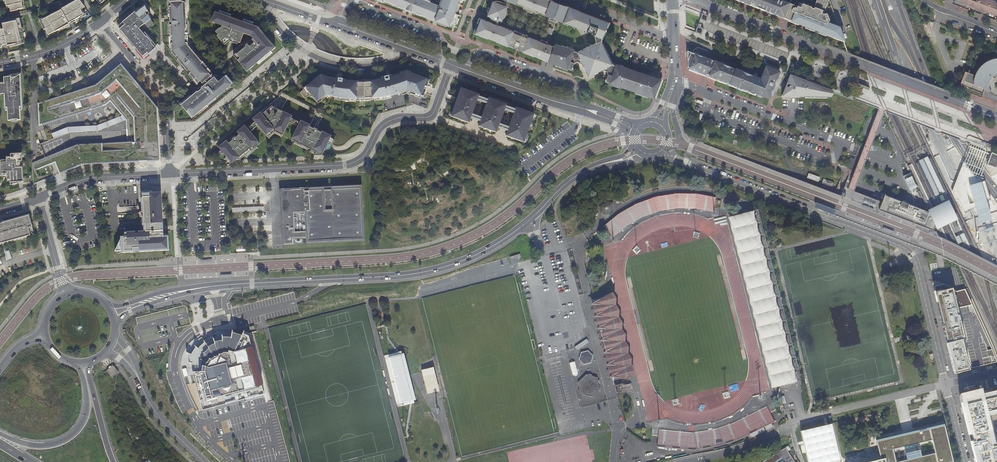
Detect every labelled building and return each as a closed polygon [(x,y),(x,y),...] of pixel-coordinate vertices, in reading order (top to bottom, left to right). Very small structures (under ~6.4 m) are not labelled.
[(23,8),(22,2),(21,0),(5,0),(6,6),(9,5),(10,11),(17,10),(17,9),(23,8)] [(48,34),(54,31),(55,31),(69,24),(68,23),(83,15),(80,9),(84,6),(80,0),(76,0),(64,7),(64,8),(44,18),(42,19),(45,28),(48,34)] [(404,8),(404,6),(407,8),(407,9),(410,10),(410,9),(414,10),(413,11),(432,19),(433,17),(442,21),(441,22),(449,25),(449,23),(453,25),(456,17),(455,16),(456,13),(455,13),(458,6),(456,5),(458,0),(440,0),(439,5),(438,6),(432,4),(433,3),(430,1),(430,0),(383,0),(404,8)] [(495,24),(494,26),(500,28),(500,26),(497,25),(499,19),(493,17),(490,14),(489,11),(490,7),(492,5),(495,4),(498,3),(505,6),(505,5),(506,0),(504,0),(503,3),(500,1),(497,1),(495,1),(492,2),(490,3),(488,7),(487,10),(487,12),(488,15),(489,17),(492,19),(496,21),(495,24)] [(568,6),(566,5),(563,7),(554,3),(552,0),(506,0),(523,7),(528,9),(529,8),(532,9),(532,10),(537,12),(549,17),(550,17),(551,16),(556,18),(555,19),(556,19),(563,22),(568,6)] [(765,12),(735,0),(734,0),(765,12)] [(791,0),(735,0),(765,12),(776,16),(777,16),(778,15),(784,17),(789,4),(791,0)] [(784,19),(798,24),(814,31),(840,41),(841,39),(843,38),(839,28),(827,24),(827,23),(828,22),(829,22),(829,21),(827,15),(826,15),(825,15),(824,15),(823,15),(829,0),(817,0),(815,5),(816,5),(815,9),(812,10),(809,9),(809,7),(799,3),(797,7),(789,4),(784,17),(784,19)] [(996,14),(996,3),(995,1),(993,0),(990,0),(989,0),(959,0),(968,3),(968,4),(976,7),(977,7),(994,13),(996,14)] [(213,99),(231,84),(225,77),(219,82),(212,74),(210,75),(201,64),(202,63),(187,44),(187,42),(185,42),(184,28),(186,28),(185,2),(182,1),(181,1),(169,1),(171,51),(197,83),(200,81),(204,85),(181,104),(191,116),(196,112),(201,108),(202,108),(207,104),(207,103),(212,98),(213,99)] [(145,28),(146,30),(154,23),(136,2),(113,21),(118,27),(144,57),(155,48),(141,31),(145,28)] [(493,17),(499,19),(501,20),(504,17),(506,14),(506,10),(506,8),(505,6),(498,3),(495,4),(492,5),(490,7),(489,11),(490,14),(493,17)] [(596,43),(590,46),(577,52),(574,51),(574,50),(561,45),(560,48),(554,45),(553,46),(548,61),(555,63),(555,66),(558,67),(558,65),(567,69),(568,68),(571,69),(573,63),(575,58),(584,62),(586,64),(583,65),(589,75),(599,70),(601,69),(603,68),(609,70),(608,74),(606,80),(610,82),(609,83),(619,86),(621,87),(622,85),(635,90),(635,92),(647,96),(648,94),(654,96),(659,84),(656,83),(657,80),(653,79),(653,77),(641,73),(641,74),(627,70),(628,68),(615,64),(615,65),(612,64),(605,51),(601,43),(600,41),(608,23),(592,17),(591,19),(590,22),(584,20),(585,17),(586,15),(579,12),(580,11),(568,6),(563,22),(587,31),(587,33),(594,35),(595,41),(596,43)] [(270,51),(275,47),(275,46),(272,44),(271,42),(268,39),(266,36),(265,37),(256,28),(252,26),(252,25),(248,23),(247,24),(243,23),(243,21),(235,18),(234,20),(230,18),(230,17),(227,16),(227,17),(222,15),(223,14),(219,13),(216,12),(215,11),(213,16),(215,16),(213,22),(222,25),(221,28),(219,27),(215,31),(218,34),(217,35),(221,41),(225,37),(229,39),(230,37),(235,39),(234,40),(238,42),(240,42),(243,33),(251,35),(253,38),(252,39),(252,40),(247,44),(247,43),(245,45),(246,46),(242,49),(241,48),(235,53),(240,58),(237,60),(242,66),(245,64),(249,69),(253,65),(252,64),(256,61),(257,62),(262,58),(261,57),(269,50),(270,51)] [(709,16),(702,13),(701,17),(700,19),(706,22),(709,16)] [(0,29),(0,46),(3,45),(3,44),(7,44),(7,45),(21,42),(20,37),(23,36),(19,18),(12,20),(12,21),(2,23),(4,30),(1,30),(1,29),(0,29)] [(478,18),(473,33),(475,34),(481,19),(478,18)] [(542,59),(547,62),(548,61),(553,46),(547,44),(546,44),(545,45),(541,43),(541,42),(540,41),(527,36),(523,35),(522,36),(518,34),(518,33),(514,31),(500,26),(500,28),(494,26),(495,24),(481,19),(475,34),(485,38),(488,36),(496,40),(498,43),(500,43),(505,45),(507,44),(511,46),(513,43),(514,44),(514,45),(515,47),(516,47),(518,47),(518,44),(520,45),(519,49),(523,50),(524,53),(532,56),(534,54),(542,58),(542,59)] [(265,37),(266,36),(265,36),(262,32),(259,28),(259,27),(252,25),(252,26),(256,28),(265,37)] [(697,26),(695,33),(701,35),(704,29),(697,26)] [(505,45),(524,53),(523,50),(519,49),(520,45),(518,44),(518,47),(516,47),(515,47),(514,45),(514,44),(513,43),(511,46),(507,44),(505,45)] [(262,58),(257,62),(258,64),(272,52),(270,51),(269,50),(261,57),(262,58)] [(706,75),(711,61),(703,58),(703,57),(697,55),(697,56),(687,52),(688,70),(699,74),(699,72),(706,75)] [(981,98),(983,94),(982,93),(984,90),(991,92),(989,90),(989,89),(988,87),(988,84),(989,81),(990,79),(992,76),(995,75),(996,74),(996,59),(994,60),(990,61),(985,63),(982,66),(976,73),(975,76),(965,72),(961,81),(959,85),(962,91),(981,98)] [(711,61),(706,75),(709,76),(709,78),(719,82),(720,80),(763,97),(771,96),(774,87),(774,86),(777,79),(780,72),(766,66),(761,80),(752,77),(752,76),(744,73),(732,69),(732,68),(723,65),(711,61)] [(95,85),(38,103),(39,126),(106,105),(110,101),(121,115),(125,120),(126,120),(126,128),(134,128),(134,141),(77,144),(32,163),(33,184),(53,176),(71,169),(82,165),(101,164),(157,161),(160,161),(159,124),(158,108),(121,63),(95,85)] [(959,80),(961,81),(965,72),(975,76),(976,73),(964,68),(959,80)] [(327,94),(327,95),(342,97),(365,98),(390,95),(407,90),(424,96),(430,79),(406,71),(391,76),(392,78),(386,79),(386,78),(370,80),(371,81),(366,82),(362,82),(357,82),(357,81),(355,81),(355,80),(344,80),(341,80),(341,81),(336,81),(336,78),(335,78),(334,78),(332,78),(322,75),(321,74),(312,82),(313,83),(306,89),(305,87),(300,92),(305,98),(310,94),(317,102),(324,97),(322,95),(325,93),(327,94)] [(1,94),(5,94),(5,110),(7,110),(8,120),(11,120),(11,121),(18,121),(18,120),(20,120),(20,110),(22,109),(20,75),(4,77),(4,83),(0,84),(0,94),(1,94)] [(831,96),(833,92),(814,85),(814,84),(790,75),(787,84),(790,85),(789,88),(785,87),(781,97),(794,97),(806,97),(825,97),(825,96),(831,96)] [(451,116),(469,122),(471,118),(472,113),(477,100),(479,96),(479,94),(461,88),(451,116)] [(480,121),(479,125),(497,132),(498,128),(500,123),(505,110),(506,105),(507,104),(489,97),(488,99),(487,103),(482,117),(480,121)] [(258,125),(267,136),(272,132),(271,131),(274,129),(277,131),(277,132),(282,135),(289,121),(291,117),(292,116),(271,106),(254,120),(255,122),(258,125)] [(508,131),(506,135),(524,142),(534,113),(517,107),(516,109),(514,113),(510,126),(508,131)] [(98,131),(125,120),(121,115),(96,125),(68,127),(51,133),(53,138),(69,133),(98,131)] [(298,126),(300,122),(291,117),(289,121),(298,126)] [(331,136),(301,120),(300,122),(298,126),(291,139),(295,141),(297,142),(297,141),(307,145),(306,147),(307,147),(311,149),(312,148),(317,150),(315,153),(314,155),(321,155),(328,141),(330,137),(331,136)] [(255,122),(247,128),(250,132),(258,125),(255,122)] [(510,126),(500,123),(498,128),(508,131),(510,126)] [(220,149),(225,155),(226,158),(228,158),(229,158),(229,159),(230,159),(231,159),(232,159),(240,159),(239,158),(244,154),(245,155),(251,150),(250,149),(254,146),(255,147),(260,143),(250,132),(247,128),(246,127),(220,149)] [(281,137),(282,135),(277,132),(277,131),(274,129),(271,131),(272,132),(267,136),(269,138),(274,133),(281,137)] [(294,143),(307,149),(307,147),(306,147),(307,145),(297,141),(297,142),(295,141),(294,143)] [(245,155),(246,157),(258,147),(256,146),(255,147),(254,146),(250,149),(251,150),(245,155)] [(225,155),(221,150),(218,152),(219,154),(220,157),(222,158),(223,159),(225,160),(228,160),(228,158),(226,158),(225,155)] [(857,152),(855,159),(850,158),(848,169),(855,171),(859,153),(857,152)] [(0,160),(0,175),(1,175),(1,176),(7,178),(7,179),(10,179),(11,184),(23,182),(21,153),(12,154),(13,157),(11,157),(7,157),(7,159),(0,160)] [(990,153),(985,164),(994,168),(996,160),(996,156),(992,154),(990,153)] [(944,192),(927,156),(918,161),(935,196),(944,192)] [(820,178),(809,174),(808,178),(818,182),(820,178)] [(834,183),(824,179),(822,184),(833,188),(834,183)] [(975,184),(969,186),(975,208),(980,224),(992,220),(981,182),(975,184)] [(284,244),(295,244),(294,241),(294,238),(307,238),(308,243),(366,240),(363,184),(330,186),(281,188),(282,208),(284,244)] [(122,251),(122,252),(133,252),(133,250),(140,250),(140,251),(154,251),(153,249),(158,249),(158,250),(170,250),(169,235),(164,235),(163,233),(161,233),(161,230),(159,230),(159,226),(163,226),(161,190),(142,191),(141,191),(142,212),(143,231),(141,232),(125,232),(126,237),(123,237),(122,237),(116,251),(117,251),(122,251)] [(935,232),(935,227),(931,219),(927,210),(884,193),(881,202),(880,205),(877,210),(886,213),(935,232)] [(605,228),(613,238),(627,226),(642,218),(658,212),(677,209),(695,210),(713,213),(717,199),(698,195),(678,195),(654,199),(637,205),(619,216),(605,228)] [(946,201),(927,210),(931,219),(935,227),(936,230),(955,221),(957,220),(956,218),(952,209),(949,202),(948,200),(946,201)] [(953,200),(949,202),(952,209),(956,218),(961,215),(953,200)] [(611,202),(607,201),(606,203),(604,202),(601,205),(601,207),(599,208),(599,211),(600,212),(601,213),(604,213),(605,211),(607,213),(610,210),(610,207),(612,207),(612,205),(612,203),(611,202)] [(773,390),(795,384),(751,209),(728,215),(773,390)] [(29,215),(0,223),(0,244),(1,243),(6,241),(7,242),(8,241),(10,240),(11,241),(12,240),(14,239),(15,240),(16,239),(17,238),(18,239),(19,238),(21,237),(22,238),(23,237),(30,235),(28,227),(32,226),(31,223),(31,222),(29,215)] [(520,261),(519,254),(509,256),(511,263),(520,261)] [(936,293),(935,293),(940,315),(946,342),(964,338),(957,309),(972,306),(965,290),(953,292),(952,288),(944,284),(934,286),(936,293)] [(629,374),(609,299),(594,302),(593,304),(612,379),(629,374)] [(202,410),(263,393),(249,334),(243,331),(241,335),(232,331),(217,331),(217,334),(212,334),(212,338),(204,341),(198,348),(195,346),(188,356),(202,410)] [(964,338),(946,342),(951,362),(954,373),(972,369),(964,338)] [(575,347),(577,350),(589,342),(587,339),(575,347)] [(590,362),(592,356),(588,351),(582,353),(579,360),(583,364),(590,362)] [(414,403),(401,352),(399,352),(396,353),(385,356),(391,380),(400,378),(400,381),(391,383),(397,407),(410,404),(412,403),(414,403)] [(569,362),(573,375),(578,374),(574,361),(569,362)] [(107,371),(112,377),(118,373),(113,366),(107,371)] [(439,391),(433,367),(422,370),(427,394),(439,391)] [(599,389),(597,378),(586,375),(577,383),(580,394),(591,397),(599,389)] [(963,392),(980,461),(996,461),(996,438),(992,414),(996,413),(996,389),(986,392),(985,386),(963,392)] [(659,430),(657,447),(695,451),(721,447),(743,439),(776,422),(766,407),(733,423),(715,430),(694,434),(659,430)] [(807,461),(832,461),(836,461),(840,460),(832,424),(826,425),(800,431),(803,443),(807,461)] [(876,440),(881,460),(873,461),(953,461),(944,424),(908,433),(876,440)] [(787,452),(789,450),(788,448),(787,447),(763,461),(794,461),(787,452)]
